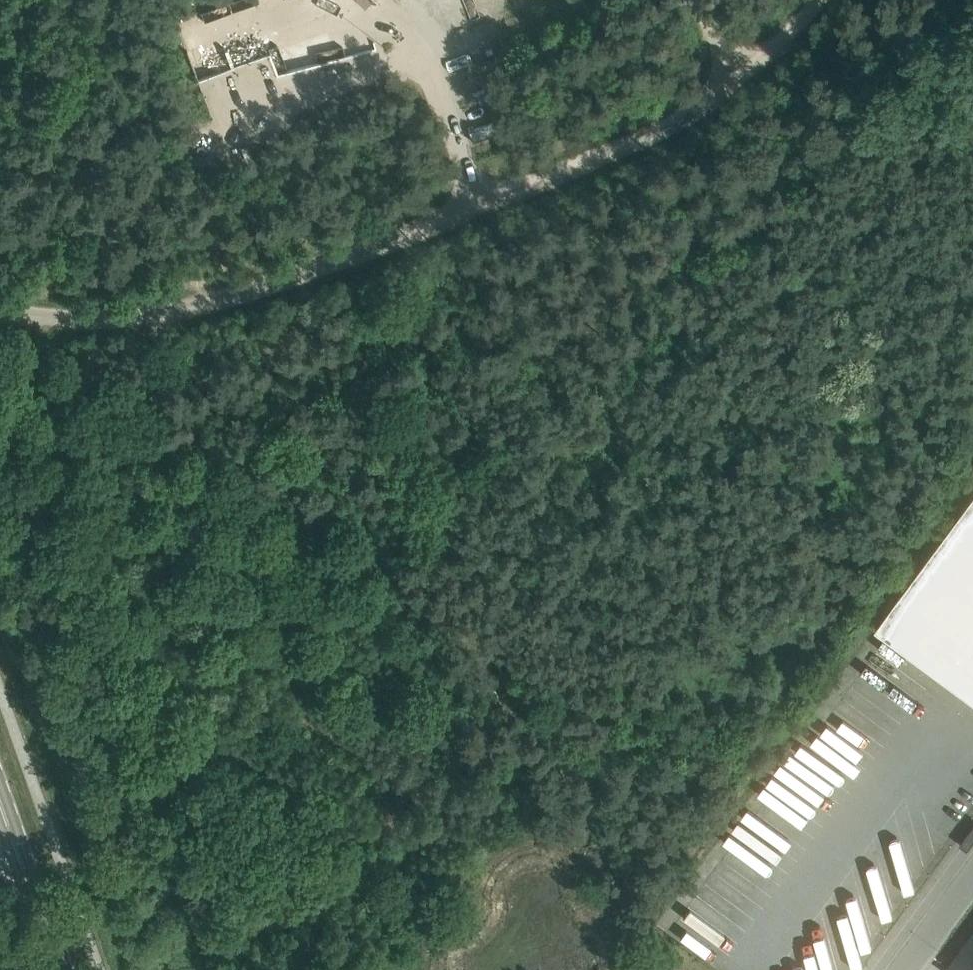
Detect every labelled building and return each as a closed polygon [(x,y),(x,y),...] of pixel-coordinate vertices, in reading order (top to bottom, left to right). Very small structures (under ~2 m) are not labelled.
[(497,132),(493,121),(470,130),(473,140),(497,132)] [(877,623),(972,694),(972,494),(877,623)] [(811,717),(785,762),(830,789),(857,744),(811,717)]
